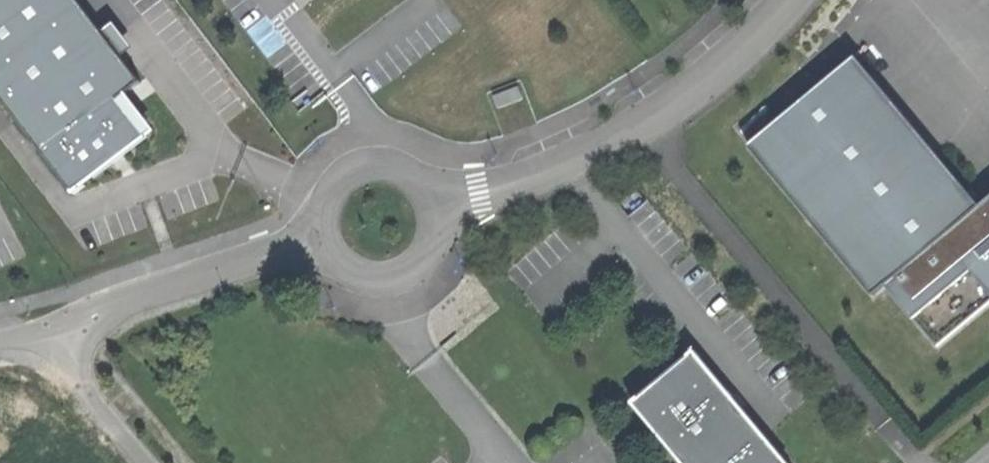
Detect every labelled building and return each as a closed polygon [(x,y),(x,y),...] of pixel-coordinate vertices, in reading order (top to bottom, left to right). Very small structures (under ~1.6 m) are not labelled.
[(78,194),(150,139),(121,100),(144,82),(81,0),(0,0),(0,93),(78,194)] [(751,146),(874,298),(886,286),(940,349),(988,308),(988,203),(983,208),(858,57),(751,146)] [(499,113),(522,103),(518,92),(494,101),(499,113)] [(633,406),(682,462),(790,462),(738,402),(697,353),(633,406)]
